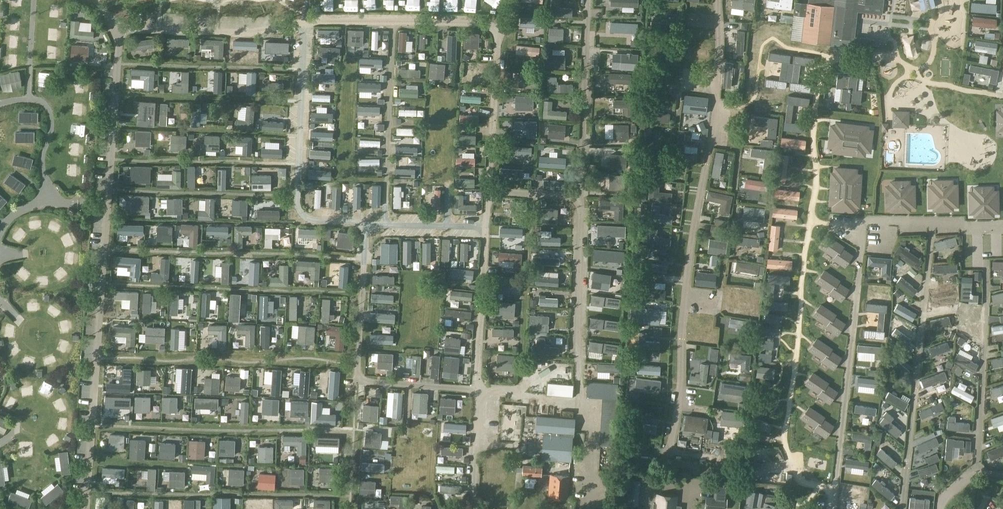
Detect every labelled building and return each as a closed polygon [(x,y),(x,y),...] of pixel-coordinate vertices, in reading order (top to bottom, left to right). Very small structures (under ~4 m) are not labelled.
[(216,8),(225,8),(225,0),(216,0),(216,8)] [(292,0),(281,0),(281,10),(292,10),(292,0)] [(491,13),(500,15),(502,0),(493,0),(491,13)] [(550,16),(572,17),(572,8),(560,8),(560,0),(552,0),(550,16)] [(754,10),(755,0),(732,0),(731,7),(754,10)] [(766,6),(792,9),(793,0),(767,0),(766,6)] [(873,0),(834,0),(834,6),(796,2),(794,13),(805,15),(802,40),(831,43),(831,36),(852,38),(857,1),(873,3),(873,0)] [(905,7),(925,9),(926,2),(913,2),(913,0),(905,0),(905,7)] [(973,1),(972,10),(996,12),(997,3),(973,1)] [(653,3),(652,27),(658,28),(660,4),(653,3)] [(687,8),(686,20),(708,23),(709,10),(687,8)] [(19,20),(20,12),(0,11),(0,19),(19,20)] [(40,14),(39,22),(57,23),(58,16),(40,14)] [(520,17),(520,26),(543,27),(543,19),(520,17)] [(973,17),(972,25),(996,28),(996,19),(973,17)] [(70,37),(93,39),(94,32),(79,31),(79,21),(72,20),(70,37)] [(921,32),(922,23),(901,21),(900,29),(921,32)] [(785,31),(786,24),(763,22),(763,29),(777,30),(776,39),(783,40),(784,31),(785,31)] [(17,37),(17,27),(0,26),(0,36),(17,37)] [(549,27),(548,41),(563,41),(564,28),(549,27)] [(349,30),(348,45),(364,46),(364,30),(349,30)] [(407,31),(399,30),(398,49),(406,49),(407,31)] [(737,31),(736,53),(743,54),(744,31),(737,31)] [(37,32),(37,40),(59,40),(59,32),(37,32)] [(448,34),(447,59),(457,60),(457,34),(448,34)] [(465,34),(464,48),(479,48),(479,34),(465,34)] [(650,34),(649,59),(657,60),(659,34),(650,34)] [(899,56),(910,57),(911,37),(900,36),(899,56)] [(153,37),(132,40),(133,48),(155,45),(153,37)] [(596,39),(596,44),(619,46),(619,39),(596,38),(596,39)] [(5,53),(5,48),(13,48),(14,40),(0,39),(0,52),(5,53)] [(223,58),(224,40),(201,39),(201,48),(215,48),(214,58),(223,58)] [(976,40),(975,48),(995,50),(996,43),(976,40)] [(691,50),(690,61),(706,62),(708,43),(700,42),(699,51),(691,50)] [(242,44),(241,60),(257,61),(258,45),(242,44)] [(71,60),(88,61),(89,47),(72,45),(71,60)] [(538,55),(539,47),(517,45),(516,54),(538,55)] [(320,47),(319,55),(339,56),(340,48),(320,47)] [(94,48),(94,61),(105,61),(106,48),(94,48)] [(931,70),(938,51),(930,48),(923,67),(931,70)] [(613,51),(613,59),(625,60),(624,68),(633,68),(634,52),(613,51)] [(770,51),(768,59),(789,62),(791,54),(770,51)] [(565,69),(565,55),(547,54),(547,68),(565,69)] [(949,64),(937,62),(936,71),(947,73),(946,77),(955,79),(959,55),(950,54),(949,64)] [(794,55),(793,63),(813,66),(815,57),(794,55)] [(323,63),(313,62),(312,70),(322,71),(323,63)] [(725,62),(723,87),(724,87),(731,88),(733,63),(725,62)] [(444,80),(446,64),(430,63),(429,78),(444,80)] [(39,74),(55,73),(55,64),(39,64),(39,74)] [(999,70),(970,64),(969,70),(991,75),(989,82),(996,83),(999,70)] [(838,74),(836,87),(842,88),(840,101),(847,102),(846,109),(850,109),(851,102),(860,104),(862,90),(856,89),(857,76),(851,75),(852,69),(848,68),(847,75),(838,74)] [(131,69),(130,78),(145,79),(144,89),(153,90),(154,70),(131,69)] [(399,69),(398,76),(420,77),(420,70),(399,69)] [(23,91),(33,87),(27,71),(17,75),(23,91)] [(173,85),(172,92),(188,92),(189,71),(182,71),(182,85),(173,85)] [(520,71),(519,87),(536,88),(537,72),(520,71)] [(255,94),(256,72),(247,72),(246,94),(255,94)] [(199,88),(199,73),(190,73),(190,88),(199,88)] [(605,73),(605,83),(630,84),(631,74),(605,73)] [(207,77),(207,92),(223,93),(223,77),(219,77),(219,75),(214,75),(214,77),(207,77)] [(5,97),(12,96),(9,77),(2,78),(5,97)] [(573,91),(573,84),(557,84),(556,77),(547,77),(547,91),(573,91)] [(766,78),(765,85),(786,88),(787,81),(766,78)] [(790,81),(789,89),(810,92),(811,84),(790,81)] [(262,82),(262,89),(283,91),(284,83),(262,82)] [(749,86),(748,95),(774,98),(775,89),(749,86)] [(400,88),(399,96),(418,97),(418,89),(400,88)] [(788,94),(787,102),(809,105),(810,97),(788,94)] [(706,114),(708,97),(684,95),(683,111),(706,114)] [(515,96),(515,109),(534,109),(534,96),(515,96)] [(634,100),(613,99),(613,107),(622,107),(623,114),(626,114),(627,115),(634,115),(634,100)] [(543,118),(567,120),(568,112),(552,111),(553,101),(544,100),(543,118)] [(160,103),(159,124),(167,125),(168,104),(160,103)] [(193,103),(191,125),(198,126),(200,104),(193,103)] [(136,120),(151,121),(152,106),(136,105),(136,120)] [(236,119),(235,128),(253,129),(255,106),(247,105),(245,120),(236,119)] [(281,107),(280,128),(287,129),(288,107),(281,107)] [(893,110),(893,127),(909,127),(910,111),(893,110)] [(19,111),(19,121),(38,122),(38,112),(19,111)] [(332,121),(333,113),(311,112),(311,120),(332,121)] [(669,122),(670,114),(645,112),(644,120),(669,122)] [(460,115),(459,123),(478,124),(478,116),(460,115)] [(754,116),(753,124),(768,126),(767,137),(775,138),(777,119),(754,116)] [(785,120),(784,129),(806,132),(807,123),(785,120)] [(515,122),(515,129),(529,129),(529,137),(536,137),(537,122),(515,122)] [(693,124),(696,131),(702,128),(699,122),(693,124)] [(830,125),(828,139),(833,140),(831,151),(843,152),(843,148),(852,149),(851,154),(862,155),(864,145),(869,145),(871,131),(864,130),(864,127),(857,126),(857,129),(844,127),(845,124),(838,123),(837,126),(830,125)] [(628,125),(613,125),(613,138),(628,138),(628,125)] [(565,129),(548,127),(546,142),(563,143),(565,129)] [(16,131),(15,141),(34,141),(35,131),(16,131)] [(136,145),(151,146),(152,131),(136,131),(136,145)] [(331,140),(331,132),(310,131),(310,140),(331,140)] [(645,131),(644,154),(661,154),(662,144),(653,143),(654,131),(645,131)] [(700,141),(700,133),(683,133),(683,141),(700,141)] [(171,150),(186,150),(187,136),(172,135),(171,150)] [(204,150),(220,151),(220,136),(205,135),(204,150)] [(475,144),(476,135),(457,135),(457,143),(475,144)] [(251,155),(252,137),(229,136),(229,145),(243,146),(242,155),(251,155)] [(780,146),(793,148),(794,139),(781,137),(780,146)] [(804,149),(805,140),(794,139),(793,148),(804,149)] [(886,139),(885,149),(896,151),(897,140),(886,139)] [(683,152),(684,143),(678,142),(676,151),(675,150),(675,157),(697,160),(697,153),(683,152)] [(503,145),(503,153),(524,154),(525,146),(503,145)] [(774,151),(751,147),(750,155),(764,157),(763,168),(771,169),(772,158),(773,159),(774,151)] [(989,149),(978,148),(977,162),(988,163),(989,149)] [(310,158),(330,159),(331,151),(310,150),(310,158)] [(716,151),(711,176),(719,178),(723,153),(716,151)] [(15,153),(12,163),(31,168),(33,158),(15,153)] [(610,155),(609,168),(625,170),(626,156),(610,155)] [(780,155),(778,166),(787,167),(788,156),(780,155)] [(456,157),(456,165),(475,166),(475,158),(456,157)] [(657,169),(658,162),(650,161),(648,177),(666,179),(667,170),(657,169)] [(134,166),(134,182),(150,182),(151,167),(134,166)] [(787,167),(778,166),(776,179),(785,180),(787,167)] [(501,168),(501,175),(523,177),(523,170),(501,168)] [(828,194),(827,201),(830,201),(829,209),(844,210),(844,205),(855,206),(856,195),(851,194),(852,186),(857,187),(858,175),(847,174),(848,169),(833,168),(833,175),(829,175),(829,182),(832,182),(831,195),(828,194)] [(157,179),(157,188),(180,189),(181,171),(172,171),(172,180),(157,179)] [(308,171),(308,179),(330,179),(331,172),(308,171)] [(10,173),(4,181),(19,192),(25,184),(10,173)] [(252,190),(271,190),(271,175),(252,175),(252,190)] [(610,175),(609,190),(618,190),(617,193),(622,193),(622,191),(624,191),(625,176),(610,175)] [(767,191),(768,182),(746,178),(745,187),(767,191)] [(456,179),(456,186),(474,187),(475,179),(456,179)] [(928,185),(928,208),(933,208),(933,212),(954,211),(954,208),(959,208),(959,184),(954,184),(954,179),(932,180),(932,184),(928,185)] [(543,180),(543,188),(564,189),(564,181),(543,180)] [(885,185),(886,209),(890,209),(890,213),(911,212),(911,209),(916,209),(916,185),(911,185),(911,180),(889,181),(889,185),(885,185)] [(648,200),(671,203),(672,194),(659,192),(660,183),(650,182),(648,200)] [(968,191),(969,215),(973,215),(974,218),(995,218),(995,214),(1000,214),(999,191),(994,191),(994,185),(973,186),(973,191),(968,191)] [(775,189),(774,197),(787,199),(787,198),(788,190),(775,189)] [(733,196),(708,190),(706,200),(722,203),(720,213),(729,215),(733,196)] [(787,198),(787,199),(798,200),(800,192),(788,190),(787,198)] [(335,207),(336,191),(327,191),(326,207),(335,207)] [(455,195),(454,213),(476,213),(476,205),(468,205),(463,204),(463,199),(463,195),(461,195),(455,195)] [(134,196),(134,211),(149,211),(150,196),(134,196)] [(214,220),(214,199),(206,198),(205,210),(198,210),(198,219),(214,220)] [(167,199),(168,214),(183,214),(183,199),(167,199)] [(233,200),(233,215),(248,215),(249,201),(233,200)] [(512,200),(511,215),(525,216),(526,201),(512,200)] [(600,200),(600,209),(614,210),(614,219),(623,219),(623,201),(600,200)] [(650,222),(671,223),(672,215),(659,214),(660,206),(652,205),(650,222)] [(743,220),(764,222),(765,208),(744,207),(743,220)] [(773,207),(772,216),(785,218),(785,217),(786,209),(773,207)] [(542,208),(541,223),(557,224),(558,208),(542,208)] [(257,209),(257,219),(279,219),(279,210),(257,209)] [(797,210),(786,209),(785,217),(785,218),(796,219),(797,210)] [(707,223),(708,213),(699,212),(697,222),(707,223)] [(197,246),(198,225),(181,224),(181,232),(190,233),(189,246),(197,246)] [(116,225),(116,233),(139,234),(140,226),(116,225)] [(771,225),(770,236),(779,237),(780,226),(771,225)] [(157,240),(172,242),(173,227),(158,226),(157,240)] [(207,226),(206,233),(228,234),(228,227),(207,226)] [(252,234),(252,227),(235,226),(234,247),(242,248),(242,234),(252,234)] [(622,242),(624,227),(609,226),(608,241),(622,242)] [(888,241),(888,226),(865,226),(864,247),(873,247),(873,245),(883,245),(883,241),(888,241)] [(648,236),(648,243),(670,245),(670,239),(656,237),(658,228),(650,227),(649,236),(648,236)] [(280,238),(280,228),(265,228),(265,247),(272,247),(272,238),(280,238)] [(299,228),(299,236),(321,237),(322,229),(299,228)] [(339,232),(337,247),(353,249),(355,234),(339,232)] [(708,253),(725,255),(728,235),(724,234),(723,241),(710,239),(708,253)] [(987,247),(1002,247),(1002,235),(987,234),(987,247)] [(777,250),(779,237),(770,236),(769,249),(777,250)] [(820,248),(834,258),(833,260),(845,267),(853,255),(843,248),(844,247),(828,236),(820,248)] [(955,236),(934,243),(937,250),(957,244),(955,236)] [(763,241),(736,238),(734,251),(761,254),(763,241)] [(906,239),(907,248),(917,247),(916,238),(906,239)] [(381,243),(380,262),(397,263),(398,244),(381,243)] [(900,245),(894,253),(917,269),(923,261),(900,245)] [(962,248),(962,269),(969,270),(970,248),(962,248)] [(499,252),(499,260),(514,261),(514,270),(522,270),(522,253),(499,252)] [(533,256),(533,264),(559,266),(559,264),(559,258),(533,256)] [(890,276),(891,258),(868,256),(868,265),(882,266),(881,275),(890,276)] [(116,267),(132,268),(131,277),(139,277),(140,259),(117,257),(116,267)] [(151,273),(151,281),(168,282),(170,259),(161,258),(160,273),(151,273)] [(192,258),(190,281),(197,281),(199,259),(192,258)] [(767,259),(767,267),(780,268),(780,267),(780,259),(767,259)] [(791,269),(792,260),(780,259),(780,267),(780,268),(791,269)] [(244,279),(244,285),(252,285),(252,284),(259,285),(259,260),(252,260),(252,279),(244,279)] [(297,261),(297,269),(311,270),(310,279),(319,280),(320,262),(297,261)] [(992,261),(992,269),(1002,269),(1002,261),(992,261)] [(643,262),(642,269),(666,272),(667,265),(643,262)] [(759,267),(737,263),(735,272),(758,275),(759,267)] [(935,273),(957,271),(957,264),(934,265),(935,273)] [(288,285),(288,265),(279,265),(279,277),(270,277),(270,285),(288,285)] [(340,266),(339,287),(347,287),(349,266),(340,266)] [(841,302),(849,289),(839,283),(841,281),(824,270),(816,282),(831,292),(829,294),(841,302)] [(504,292),(521,293),(521,277),(516,277),(517,272),(511,272),(511,276),(505,276),(504,292)] [(593,272),(591,287),(609,289),(611,274),(593,272)] [(716,274),(697,273),(696,287),(716,288),(716,274)] [(536,276),(536,284),(558,286),(559,277),(536,276)] [(976,293),(977,276),(968,276),(967,292),(976,293)] [(864,285),(863,293),(889,295),(889,287),(864,285)] [(640,286),(639,296),(664,299),(666,289),(640,286)] [(731,301),(752,304),(754,291),(733,288),(731,301)] [(955,288),(934,292),(936,300),(956,296),(955,288)] [(471,300),(472,292),(451,290),(450,299),(471,300)] [(115,291),(115,298),(130,299),(130,308),(137,308),(138,292),(115,291)] [(151,296),(151,293),(144,293),(143,313),(150,313),(150,301),(153,301),(153,296),(151,296)] [(172,293),(171,315),(178,315),(179,294),(172,293)] [(1002,301),(1002,293),(992,296),(994,303),(1002,301)] [(592,294),(590,303),(619,307),(620,298),(592,294)] [(540,297),(539,305),(557,306),(558,298),(540,297)] [(322,299),(321,322),(329,322),(330,299),(322,299)] [(500,302),(499,317),(514,318),(515,303),(500,302)] [(230,303),(230,316),(244,317),(245,303),(230,303)] [(968,304),(961,304),(959,326),(966,326),(968,304)] [(813,317),(827,326),(826,328),(837,336),(845,324),(836,317),(837,315),(821,305),(813,317)] [(898,305),(894,310),(906,321),(910,316),(898,305)] [(636,321),(662,323),(662,306),(645,306),(637,306),(637,314),(636,314),(636,321)] [(446,309),(445,315),(470,318),(471,312),(446,309)] [(372,314),(371,321),(392,322),(392,315),(372,314)] [(530,315),(529,331),(548,331),(549,316),(530,315)] [(861,315),(861,324),(887,326),(888,317),(861,315)] [(949,317),(930,321),(931,328),(950,324),(949,317)] [(591,318),(590,326),(603,328),(603,327),(618,329),(619,322),(591,318)] [(751,321),(729,318),(728,327),(750,330),(751,321)] [(170,324),(171,341),(183,341),(183,324),(170,324)] [(254,347),(255,324),(237,324),(237,333),(246,333),(245,346),(254,347)] [(226,349),(226,325),(208,325),(208,334),(217,334),(217,348),(226,349)] [(991,327),(992,334),(1002,333),(1002,325),(991,327)] [(188,326),(187,347),(194,348),(195,326),(188,326)] [(327,326),(327,334),(336,335),(335,349),(344,350),(345,327),(327,326)] [(135,346),(136,328),(112,327),(112,335),(127,336),(126,345),(135,346)] [(146,327),(145,342),(165,343),(165,327),(146,327)] [(298,342),(314,343),(315,328),(299,327),(298,342)] [(894,327),(889,333),(904,345),(909,340),(894,327)] [(276,328),(275,349),(282,349),(283,328),(276,328)] [(493,328),(493,336),(507,336),(507,338),(512,339),(512,336),(513,336),(513,329),(493,328)] [(688,331),(688,339),(709,340),(709,332),(688,331)] [(638,332),(637,348),(658,349),(659,341),(645,340),(646,333),(638,332)] [(393,343),(393,335),(370,334),(370,342),(393,343)] [(960,336),(957,341),(967,347),(966,350),(970,353),(975,344),(960,336)] [(545,339),(536,338),(535,352),(557,354),(557,347),(545,346),(545,339)] [(833,370),(841,358),(832,351),(833,349),(817,338),(809,351),(823,360),(822,362),(833,370)] [(590,341),(589,349),(617,353),(619,344),(590,341)] [(947,342),(929,349),(931,356),(950,349),(947,342)] [(857,345),(857,351),(881,353),(881,347),(857,345)] [(450,350),(449,357),(467,358),(467,351),(450,350)] [(392,369),(393,354),(378,353),(377,368),(392,369)] [(749,372),(751,355),(730,353),(729,362),(741,363),(740,371),(749,372)] [(957,353),(953,361),(974,372),(978,364),(957,353)] [(413,355),(412,376),(420,377),(421,356),(413,355)] [(432,355),(430,377),(438,378),(440,355),(432,355)] [(497,355),(497,369),(514,370),(515,356),(497,355)] [(774,355),(773,361),(786,364),(787,358),(774,355)] [(891,355),(887,361),(901,374),(906,368),(891,355)] [(992,360),(993,367),(1002,365),(1002,358),(992,360)] [(537,380),(551,380),(551,376),(569,375),(569,362),(537,362),(537,380)] [(706,385),(708,364),(701,363),(699,376),(690,375),(689,383),(706,385)] [(660,375),(660,366),(638,365),(637,373),(660,375)] [(263,367),(253,367),(253,390),(262,391),(263,367)] [(313,367),(313,388),(326,388),(325,367),(313,367)] [(107,368),(107,386),(114,387),(115,368),(107,368)] [(193,368),(193,389),(201,389),(202,368),(193,368)] [(273,369),(271,394),(279,395),(281,369),(273,369)] [(963,378),(965,372),(958,369),(956,376),(963,378)] [(137,370),(137,384),(150,384),(151,370),(137,370)] [(179,370),(178,391),(185,392),(186,371),(179,370)] [(309,371),(302,371),(300,395),(308,395),(309,371)] [(327,390),(327,395),(329,396),(329,397),(336,398),(338,373),(331,372),(329,390),(327,390)] [(829,404),(838,392),(828,385),(829,383),(813,373),(805,385),(819,394),(818,396),(829,404)] [(944,380),(945,380),(943,373),(922,380),(924,387),(938,382),(941,391),(947,388),(944,380)] [(850,387),(862,388),(862,387),(872,387),(873,376),(850,375),(850,387)] [(743,392),(745,383),(720,376),(717,385),(743,392)] [(205,377),(204,393),(219,394),(220,378),(205,377)] [(225,389),(240,391),(241,378),(226,377),(225,389)] [(660,389),(661,380),(636,377),(635,386),(660,389)] [(617,399),(619,384),(589,380),(587,396),(604,398),(603,407),(602,407),(600,444),(608,445),(608,432),(614,433),(615,420),(612,420),(612,409),(617,409),(617,403),(612,402),(613,399),(617,399)] [(991,389),(993,396),(1002,393),(1002,385),(991,389)] [(31,386),(21,388),(23,396),(33,393),(31,386)] [(955,386),(951,393),(970,403),(974,396),(955,386)] [(400,416),(401,393),(394,392),(392,416),(398,416),(397,420),(400,420),(400,416)] [(889,392),(885,398),(905,409),(908,403),(889,392)] [(413,393),(412,412),(427,413),(428,394),(413,393)] [(136,396),(135,412),(150,413),(151,397),(136,396)] [(162,397),(162,412),(177,412),(177,397),(162,397)] [(441,398),(440,413),(454,414),(455,399),(441,398)] [(116,399),(115,414),(122,415),(122,417),(127,418),(128,415),(130,416),(131,400),(116,399)] [(204,413),(219,414),(219,399),(204,399),(204,413)] [(279,415),(279,400),(266,399),(266,400),(263,400),(263,406),(265,406),(265,414),(279,415)] [(490,417),(495,401),(489,399),(484,415),(490,417)] [(248,423),(249,402),(245,401),(241,402),(240,422),(244,423),(248,423)] [(291,416),(308,416),(308,401),(291,401),(291,416)] [(941,402),(919,412),(922,419),(944,408),(941,402)] [(378,421),(379,406),(363,405),(362,420),(378,421)] [(855,405),(854,412),(875,415),(876,408),(855,405)] [(826,438),(834,426),(824,420),(825,418),(809,407),(801,419),(815,429),(814,430),(826,438)] [(744,427),(745,413),(722,411),(720,425),(744,427)] [(890,422),(894,418),(886,411),(882,416),(884,417),(879,423),(897,437),(902,431),(890,422)] [(335,421),(335,413),(311,413),(311,421),(335,421)] [(704,432),(706,417),(685,414),(683,429),(704,432)] [(990,418),(993,427),(1002,424),(1002,414),(990,418)] [(537,416),(536,431),(544,431),(544,435),(543,435),(542,459),(571,461),(572,437),(569,437),(570,433),(573,433),(574,419),(537,416)] [(748,439),(761,440),(762,420),(749,420),(748,439)] [(947,421),(946,429),(969,431),(969,424),(947,421)] [(453,438),(454,423),(439,422),(438,437),(453,438)] [(364,446),(381,448),(382,433),(374,432),(374,429),(369,429),(368,431),(366,431),(364,446)] [(852,433),(852,440),(871,442),(872,435),(852,433)] [(123,450),(124,435),(109,435),(109,450),(123,450)] [(306,454),(306,437),(283,436),(283,445),(297,445),(297,454),(306,454)] [(316,437),(316,445),(340,446),(340,437),(316,437)] [(954,438),(946,437),(944,459),(952,460),(953,446),(963,447),(964,440),(954,439),(954,438)] [(936,438),(917,446),(920,453),(939,444),(936,438)] [(1002,444),(1002,438),(984,443),(986,449),(1002,444)] [(131,458),(132,458),(135,458),(136,458),(145,458),(145,440),(131,440),(131,458)] [(190,440),(189,458),(204,459),(205,441),(190,440)] [(220,440),(219,455),(234,455),(235,440),(220,440)] [(161,443),(159,458),(175,459),(176,444),(161,443)] [(989,452),(992,459),(1002,454),(1002,446),(989,452)] [(258,447),(258,461),(273,462),(273,447),(258,447)] [(441,447),(441,454),(462,455),(463,448),(441,447)] [(881,448),(876,454),(892,468),(897,463),(881,448)] [(67,451),(59,452),(61,474),(70,473),(67,451)] [(631,456),(630,463),(655,465),(656,458),(631,456)] [(769,457),(747,458),(747,472),(769,471),(769,457)] [(363,458),(362,465),(384,466),(385,459),(363,458)] [(676,459),(674,471),(699,474),(699,473),(708,474),(708,466),(700,465),(700,462),(676,459)] [(869,471),(869,463),(845,460),(844,468),(869,471)] [(134,462),(134,477),(147,477),(147,462),(134,462)] [(214,483),(215,466),(192,465),(192,472),(207,473),(206,483),(214,483)] [(542,467),(523,466),(523,467),(523,471),(523,475),(542,476),(542,467)] [(148,468),(147,490),(155,490),(156,469),(148,468)] [(320,468),(320,481),(334,481),(334,468),(320,468)] [(229,469),(229,484),(235,484),(235,486),(240,486),(240,484),(244,485),(245,470),(229,469)] [(289,469),(288,484),(304,484),(304,469),(289,469)] [(170,471),(169,486),(184,487),(185,472),(170,471)] [(258,488),(275,489),(276,475),(260,473),(258,488)] [(569,476),(550,475),(548,496),(567,498),(569,476)] [(626,504),(637,505),(640,480),(629,479),(626,504)] [(876,479),(871,485),(890,500),(894,494),(876,479)] [(360,481),(360,495),(374,496),(375,481),(360,481)] [(58,484),(41,498),(46,505),(63,491),(58,484)] [(440,485),(440,492),(461,493),(461,486),(440,485)] [(842,499),(866,503),(868,488),(844,485),(842,499)] [(989,496),(978,489),(966,508),(982,508),(989,496)] [(766,503),(768,493),(749,490),(748,495),(749,495),(747,505),(757,507),(758,505),(764,506),(763,508),(785,508),(785,505),(766,503)] [(915,500),(923,501),(923,505),(920,505),(920,508),(930,508),(932,493),(924,491),(924,493),(916,492),(915,500)] [(11,492),(8,500),(29,508),(32,500),(11,492)] [(681,506),(676,505),(676,496),(658,495),(657,503),(654,503),(653,508),(680,508),(681,506)] [(406,496),(390,496),(390,503),(399,503),(399,508),(406,508),(406,496)] [(214,497),(214,508),(225,508),(225,498),(214,497)] [(720,508),(725,508),(726,500),(714,498),(706,498),(705,508),(720,508)] [(126,508),(134,508),(134,507),(136,507),(136,502),(134,502),(134,500),(127,500),(126,508)] [(185,508),(193,508),(193,500),(185,500),(185,508)] [(275,500),(275,508),(284,508),(293,508),(293,500),(275,500)] [(303,500),(297,500),(297,508),(308,508),(308,506),(303,506),(303,500)] [(314,507),(323,508),(322,508),(330,508),(330,501),(314,500),(314,507)]
